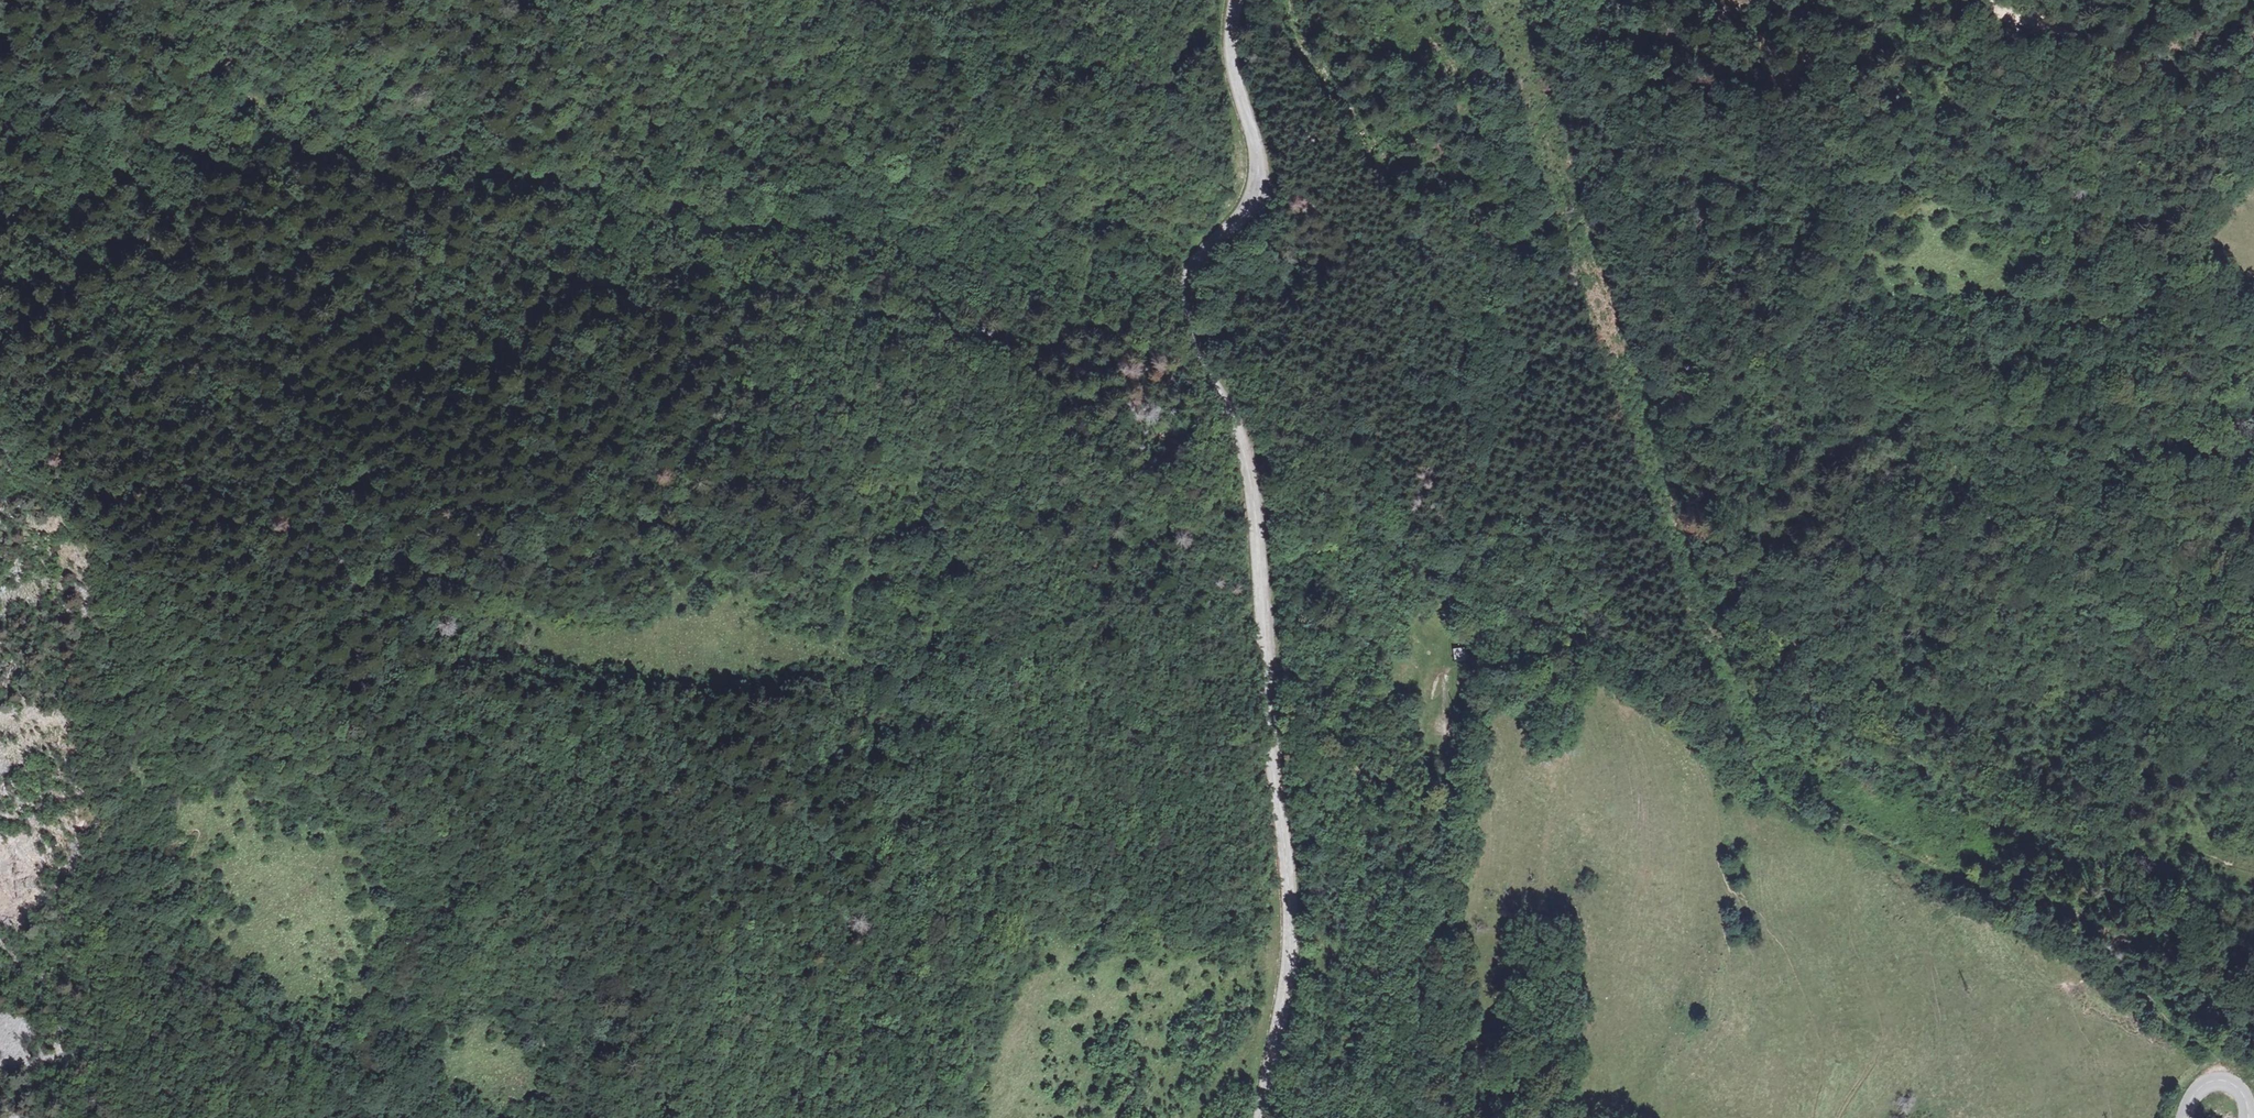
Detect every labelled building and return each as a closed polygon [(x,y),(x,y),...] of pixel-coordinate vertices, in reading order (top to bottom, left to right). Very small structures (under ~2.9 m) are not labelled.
[(2113,200),(2112,203),(2114,213),(2129,210),(2125,200),(2119,198),(2116,198),(2113,200)] [(2249,503),(2243,507),(2247,512),(2252,508),(2249,503)] [(1454,661),(1467,660),(1467,646),(1453,647),(1454,661)]
